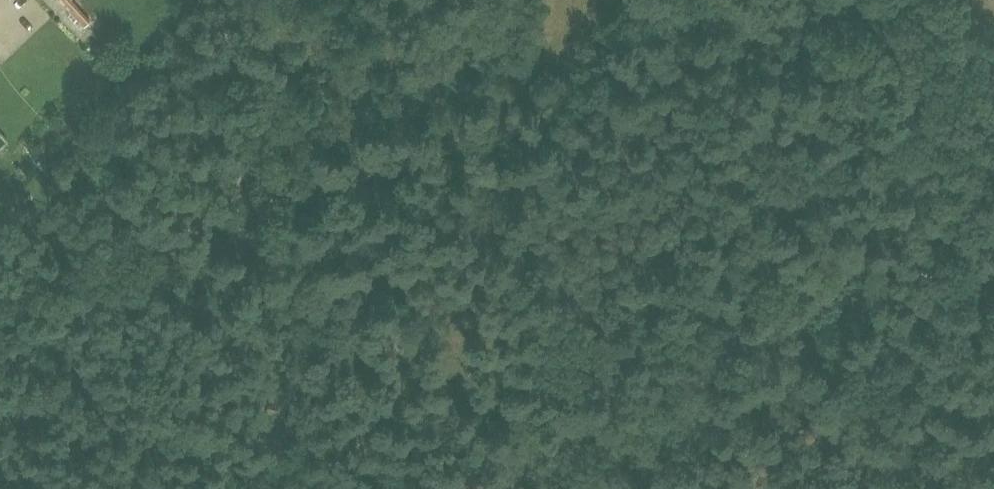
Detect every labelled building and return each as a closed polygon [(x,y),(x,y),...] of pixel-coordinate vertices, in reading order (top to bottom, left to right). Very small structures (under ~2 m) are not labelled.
[(84,25),(90,19),(72,0),(60,0),(84,25)]
